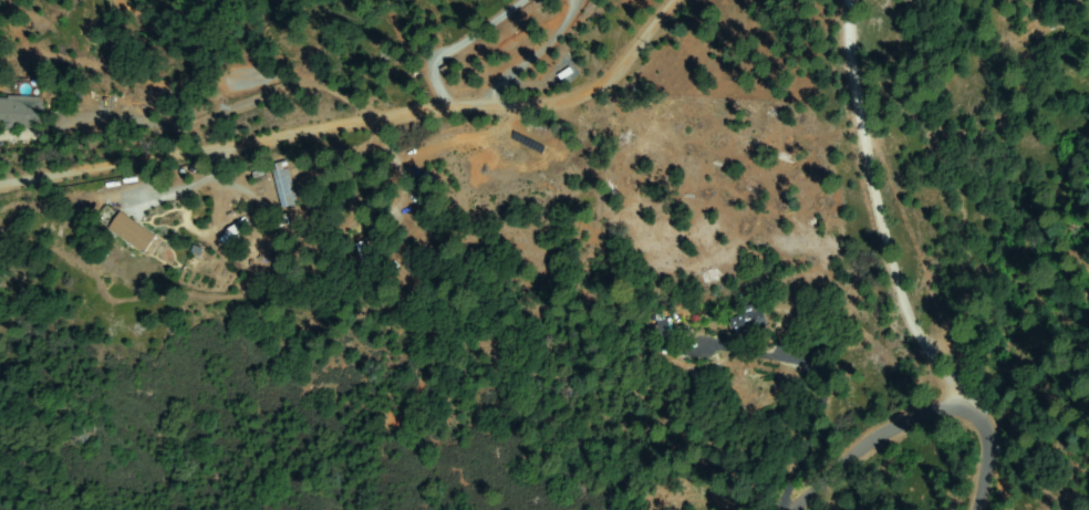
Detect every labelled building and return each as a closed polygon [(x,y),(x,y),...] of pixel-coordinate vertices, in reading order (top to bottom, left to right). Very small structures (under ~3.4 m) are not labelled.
[(43,126),(0,125),(0,98),(43,98),(43,126)] [(273,168),(281,166),(278,154),(283,153),(298,202),(284,206),(273,168)] [(111,228),(122,212),(155,237),(145,252),(111,228)] [(369,277),(360,246),(369,243),(376,273),(369,277)] [(751,337),(746,329),(736,334),(729,322),(758,306),(769,327),(751,337)] [(673,326),(665,340),(651,332),(658,319),(673,326)]
